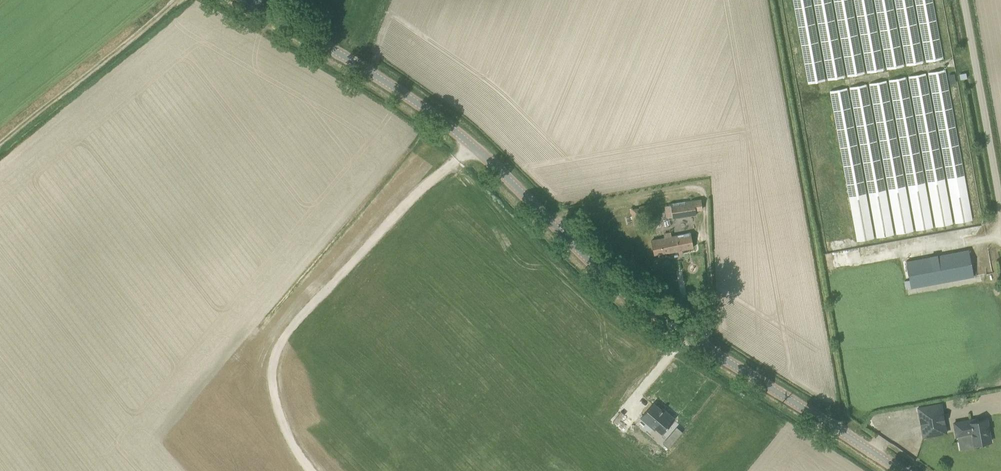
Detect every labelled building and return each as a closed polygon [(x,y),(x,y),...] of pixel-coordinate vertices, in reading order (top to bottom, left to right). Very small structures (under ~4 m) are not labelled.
[(820,58),(813,60),(815,66),(822,63),(820,58)] [(855,239),(971,221),(960,151),(958,151),(946,71),(854,84),(855,87),(831,91),(839,146),(846,145),(849,164),(854,163),(856,177),(846,179),(855,239)] [(702,204),(701,198),(671,203),(671,205),(665,206),(666,217),(672,216),(672,218),(696,214),(695,205),(702,204)] [(693,249),(691,234),(651,240),(654,255),(693,249)] [(639,236),(621,237),(621,245),(639,245),(639,236)] [(969,250),(906,261),(911,288),(974,276),(969,250)] [(892,382),(906,382),(906,375),(894,376),(894,372),(891,372),(892,382)] [(656,428),(662,433),(674,418),(666,411),(665,413),(654,403),(641,418),(655,429),(656,428)] [(923,437),(946,433),(941,403),(918,407),(923,437)] [(975,444),(991,441),(987,420),(977,422),(977,419),(954,422),(957,436),(973,433),(975,444)] [(667,438),(663,443),(668,447),(673,443),(667,438)] [(653,463),(647,470),(663,470),(653,463)]
